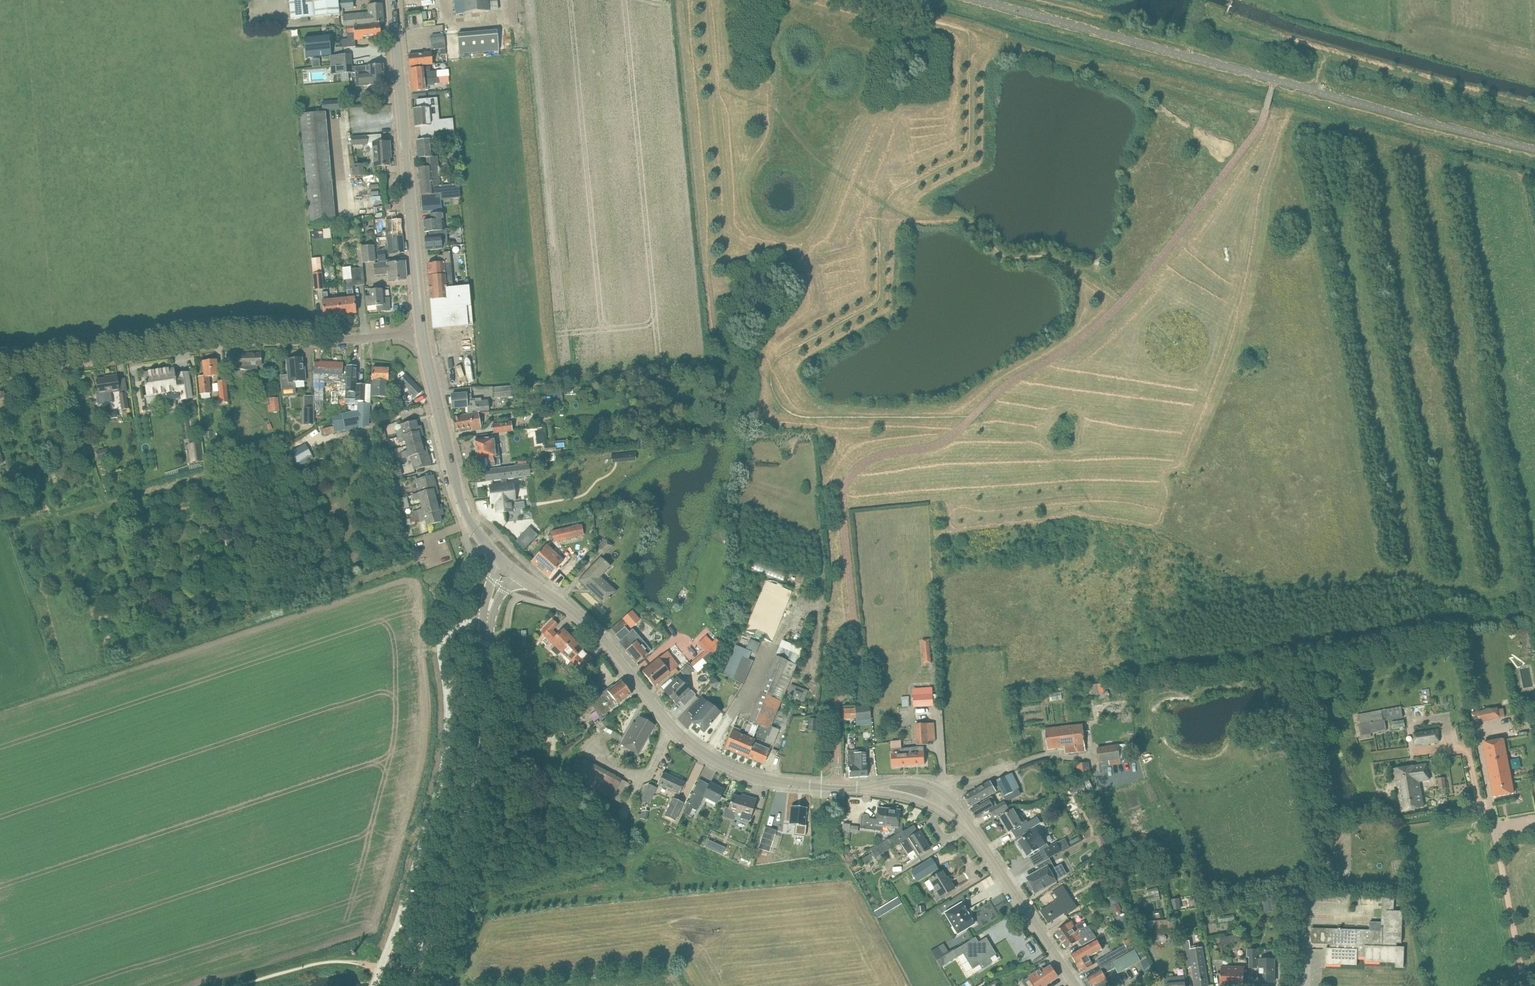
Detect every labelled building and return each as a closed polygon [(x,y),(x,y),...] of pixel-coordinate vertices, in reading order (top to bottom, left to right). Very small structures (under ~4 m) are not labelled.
[(339,14),(338,0),(289,0),(291,19),(339,14)] [(353,7),(352,0),(340,0),(340,8),(353,7)] [(488,0),(454,0),(455,14),(489,11),(488,0)] [(384,22),(382,4),(371,5),(368,5),(369,13),(343,15),(344,26),(353,25),(353,26),(370,24),(370,23),(378,22),(378,23),(379,23),(379,22),(384,22)] [(341,39),(342,40),(342,48),(356,47),(355,40),(363,39),(362,37),(381,36),(380,24),(354,27),(354,26),(346,27),(346,34),(354,34),(354,38),(341,39)] [(457,55),(495,51),(493,30),(454,34),(457,55)] [(329,36),(304,38),(304,39),(305,39),(311,56),(305,57),(306,58),(329,56),(331,55),(331,54),(330,54),(329,45),(333,45),(329,36)] [(431,50),(445,48),(444,37),(430,38),(431,50)] [(409,66),(419,66),(432,64),(431,53),(408,55),(409,66)] [(331,55),(329,56),(329,57),(330,66),(340,66),(339,61),(351,60),(351,54),(331,55)] [(351,60),(339,61),(340,66),(330,66),(331,74),(355,72),(357,86),(367,85),(367,86),(385,84),(383,64),(366,66),(352,67),(351,60)] [(419,68),(409,69),(410,80),(433,78),(438,78),(448,77),(448,70),(430,71),(430,67),(423,68),(419,68)] [(433,78),(410,80),(411,91),(421,91),(426,90),(426,85),(433,85),(433,84),(439,84),(438,78),(433,78)] [(417,108),(413,108),(415,127),(431,125),(428,98),(416,100),(417,108)] [(311,224),(325,222),(335,222),(325,112),(301,114),(311,224)] [(447,122),(433,123),(433,132),(447,130),(447,122)] [(447,130),(433,132),(434,138),(453,136),(453,130),(447,130)] [(367,136),(351,137),(351,145),(367,144),(367,136)] [(427,162),(438,161),(437,157),(433,157),(431,139),(416,140),(418,158),(427,158),(427,162)] [(390,151),(390,145),(390,142),(373,143),(374,166),(389,165),(388,151),(390,151)] [(438,161),(427,162),(427,167),(418,167),(421,195),(440,193),(441,199),(460,197),(459,184),(440,185),(438,161)] [(364,176),(363,163),(354,164),(355,177),(364,176)] [(421,195),(422,212),(439,211),(437,194),(421,195)] [(429,231),(444,230),(442,213),(430,214),(431,220),(423,221),(424,232),(429,231)] [(382,231),(382,233),(382,238),(390,237),(403,236),(401,219),(388,220),(389,230),(382,231)] [(444,230),(429,231),(429,236),(425,237),(426,250),(442,248),(441,236),(444,236),(444,230)] [(403,236),(390,237),(391,254),(404,252),(403,236)] [(377,260),(376,250),(375,246),(361,248),(363,264),(377,263),(377,260)] [(438,263),(427,264),(433,329),(442,328),(468,326),(468,324),(472,324),(469,285),(453,287),(450,252),(443,252),(443,255),(437,255),(438,263)] [(313,273),(321,272),(320,258),(312,259),(313,273)] [(404,259),(394,259),(385,260),(381,260),(381,264),(376,265),(377,275),(388,274),(389,280),(406,278),(405,262),(404,262),(404,259)] [(347,298),(338,299),(339,315),(355,313),(352,285),(365,284),(363,268),(344,270),(347,298)] [(315,290),(323,289),(321,272),(313,273),(315,290)] [(367,312),(378,311),(390,310),(389,304),(383,304),(382,290),(370,291),(370,297),(366,298),(367,312)] [(339,315),(338,299),(328,300),(327,292),(321,292),(322,300),(323,317),(339,315)] [(233,358),(232,367),(258,371),(256,371),(256,365),(262,365),(261,353),(237,354),(237,360),(234,360),(234,358),(233,358)] [(287,359),(288,375),(281,376),(282,389),(295,388),(294,382),(306,381),(305,371),(303,371),(302,358),(287,359)] [(199,377),(199,383),(200,394),(209,393),(207,377),(218,375),(217,359),(202,361),(204,376),(199,377)] [(462,360),(465,382),(471,381),(468,359),(462,360)] [(312,388),(313,388),(312,400),(322,399),(324,374),(342,375),(343,363),(320,362),(320,363),(313,363),(312,388)] [(346,375),(345,404),(355,404),(355,400),(364,401),(365,384),(356,384),(357,366),(347,365),(346,375)] [(146,385),(147,392),(148,395),(181,390),(181,393),(180,393),(181,396),(182,396),(182,399),(192,398),(188,372),(178,374),(178,375),(174,376),(173,368),(169,369),(169,368),(168,369),(164,370),(164,369),(163,369),(163,370),(162,370),(161,370),(161,371),(157,371),(157,370),(156,370),(156,371),(154,371),(154,372),(149,372),(149,371),(149,372),(144,373),(145,376),(144,376),(145,382),(145,383),(145,386),(146,385)] [(388,381),(388,378),(389,368),(372,368),(372,378),(371,396),(388,397),(388,381)] [(395,385),(402,392),(412,402),(422,391),(405,374),(395,385)] [(96,379),(97,389),(98,394),(96,395),(97,404),(98,404),(98,403),(106,402),(106,403),(113,402),(111,392),(120,391),(117,375),(107,376),(107,378),(96,379)] [(227,380),(218,381),(221,403),(229,402),(227,380)] [(513,397),(512,386),(493,387),(494,398),(513,397)] [(560,390),(550,391),(552,403),(562,402),(560,390)] [(468,414),(477,413),(477,411),(489,410),(488,404),(482,405),(481,398),(472,399),(471,393),(451,395),(452,408),(467,406),(468,414)] [(279,397),(270,397),(270,404),(268,405),(269,411),(280,410),(279,397)] [(369,403),(358,403),(358,418),(369,418),(369,403)] [(314,407),(304,407),(304,424),(314,424),(314,407)] [(478,413),(477,413),(463,416),(453,417),(455,431),(472,428),(472,431),(481,429),(478,413)] [(398,437),(422,431),(420,426),(417,427),(415,421),(401,424),(402,430),(397,431),(398,437)] [(511,422),(492,424),(493,433),(513,431),(511,422)] [(380,441),(383,440),(387,439),(384,426),(377,427),(380,441)] [(423,435),(422,431),(398,437),(399,442),(405,441),(407,447),(421,443),(419,436),(423,435)] [(485,438),(475,439),(477,460),(478,460),(479,468),(489,467),(500,465),(499,457),(496,457),(494,437),(485,438)] [(543,442),(534,449),(539,452),(543,451),(543,442)] [(305,443),(289,452),(295,463),(311,454),(305,443)] [(421,443),(407,447),(407,451),(402,452),(404,458),(410,456),(411,458),(428,454),(426,447),(422,448),(421,443)] [(98,452),(100,460),(108,458),(106,450),(98,452)] [(201,452),(190,453),(191,462),(203,460),(201,452)] [(634,452),(623,453),(624,461),(635,460),(634,452)] [(555,453),(545,454),(546,462),(556,461),(555,453)] [(428,454),(411,458),(414,470),(431,465),(428,454)] [(393,477),(402,475),(399,461),(390,464),(393,477)] [(528,465),(484,470),(486,480),(529,475),(528,465)] [(419,491),(436,486),(433,475),(416,479),(419,491)] [(496,502),(497,513),(512,511),(511,500),(515,500),(513,483),(489,486),(491,502),(493,502),(496,502)] [(436,486),(419,491),(420,493),(413,494),(414,500),(420,499),(421,502),(435,499),(434,494),(438,493),(436,486)] [(405,498),(398,500),(399,506),(407,504),(405,498)] [(435,499),(421,502),(422,509),(417,510),(418,515),(442,509),(441,505),(437,506),(435,499)] [(443,515),(442,509),(418,515),(420,521),(425,520),(427,525),(441,522),(440,515),(443,515)] [(529,526),(514,540),(523,549),(538,536),(529,526)] [(585,536),(582,526),(551,532),(554,543),(585,536)] [(603,554),(612,544),(605,538),(596,548),(603,554)] [(548,577),(555,570),(563,561),(546,545),(531,562),(548,577)] [(609,600),(610,598),(616,592),(600,576),(609,566),(601,557),(579,580),(604,604),(608,599),(609,600)] [(784,579),(786,569),(750,561),(748,572),(784,579)] [(632,610),(623,618),(628,624),(632,621),(634,624),(640,619),(632,610)] [(562,652),(572,640),(563,630),(557,636),(552,631),(558,625),(552,620),(549,623),(550,623),(541,632),(555,645),(551,650),(557,655),(561,651),(562,652)] [(620,641),(619,642),(626,651),(625,651),(636,664),(642,659),(643,659),(643,658),(651,651),(633,630),(629,633),(625,627),(615,635),(620,641)] [(712,642),(709,646),(715,652),(717,647),(719,641),(716,638),(712,642)] [(922,639),(924,664),(931,663),(929,639),(922,639)] [(572,640),(562,652),(571,661),(567,665),(566,663),(562,667),(572,677),(579,669),(580,669),(585,664),(586,665),(592,659),(587,655),(582,650),(582,649),(572,640)] [(709,646),(703,640),(699,645),(711,657),(715,652),(709,646)] [(789,651),(787,659),(797,662),(801,647),(780,641),(776,654),(782,656),(784,649),(789,651)] [(727,687),(740,692),(752,660),(747,659),(750,651),(734,644),(721,676),(730,680),(727,687)] [(667,652),(642,672),(654,686),(661,680),(679,666),(667,652)] [(770,727),(796,664),(774,655),(748,719),(770,727)] [(695,670),(690,664),(684,670),(688,676),(695,670)] [(520,671),(516,678),(523,681),(526,674),(520,671)] [(684,706),(691,699),(696,695),(690,689),(689,690),(677,678),(664,691),(676,703),(679,700),(684,706)] [(719,683),(715,679),(710,684),(714,688),(719,683)] [(604,692),(595,699),(590,692),(578,702),(585,711),(597,702),(606,713),(631,694),(621,680),(613,686),(612,686),(604,692)] [(1101,684),(1090,685),(1091,693),(1102,693),(1101,684)] [(792,685),(788,696),(802,701),(806,691),(792,685)] [(961,685),(952,685),(952,705),(961,705),(961,685)] [(932,706),(932,687),(914,687),(914,706),(932,706)] [(702,696),(695,704),(688,711),(693,716),(691,718),(694,720),(693,721),(704,730),(709,724),(718,713),(707,704),(706,705),(705,704),(707,701),(702,696)] [(909,706),(909,696),(902,696),(902,699),(894,699),(895,707),(909,706)] [(1498,705),(1473,710),(1475,719),(1505,713),(1503,707),(1499,707),(1498,705)] [(1386,720),(1403,717),(1402,706),(1358,714),(1362,734),(1387,729),(1386,720)] [(861,716),(861,720),(871,719),(871,707),(855,708),(855,709),(855,716),(861,716)] [(855,718),(855,716),(855,709),(844,709),(844,718),(855,718)] [(621,744),(637,753),(653,725),(639,717),(634,727),(631,726),(621,744)] [(602,721),(597,725),(602,731),(604,730),(607,727),(606,727),(610,723),(607,718),(602,722),(602,721)] [(916,722),(916,733),(917,744),(928,744),(928,740),(935,739),(934,721),(916,722)] [(1046,729),(1047,739),(1048,749),(1067,747),(1068,753),(1079,752),(1079,751),(1086,751),(1085,745),(1083,725),(1046,729)] [(747,757),(754,739),(732,730),(725,747),(747,757)] [(1436,730),(1414,733),(1415,742),(1423,740),(1423,743),(1437,741),(1436,734),(1437,734),(1436,730)] [(771,746),(754,739),(747,757),(763,763),(771,746)] [(1514,793),(1512,783),(1503,739),(1483,743),(1494,797),(1514,793)] [(1130,744),(1098,749),(1100,762),(1132,757),(1130,744)] [(924,747),(892,749),(892,756),(893,766),(909,765),(925,764),(924,754),(924,747)] [(854,750),(848,750),(847,767),(848,767),(849,777),(858,777),(858,770),(856,770),(856,766),(855,766),(854,750)] [(861,750),(854,750),(855,766),(856,766),(856,770),(858,770),(858,777),(867,776),(867,765),(861,766),(861,750)] [(619,802),(629,783),(585,760),(575,779),(619,802)] [(1089,763),(1078,764),(1080,776),(1091,774),(1089,763)] [(1398,786),(1403,812),(1424,807),(1419,781),(1429,780),(1426,764),(1392,771),(1395,786),(1398,786)] [(679,794),(680,791),(684,783),(663,772),(657,784),(679,794)] [(991,781),(964,796),(970,807),(1001,789),(1005,796),(1020,788),(1016,781),(1012,773),(992,783),(991,781)] [(1074,793),(1085,787),(1082,781),(1071,787),(1071,788),(1069,789),(1071,793),(1073,792),(1074,793)] [(704,794),(703,796),(704,796),(717,803),(719,798),(724,789),(712,783),(710,782),(709,784),(706,791),(704,794)] [(695,789),(686,806),(690,807),(691,808),(696,811),(698,808),(703,799),(704,796),(703,796),(704,794),(695,789)] [(733,795),(728,809),(726,817),(734,819),(735,815),(749,820),(756,799),(748,797),(747,799),(733,795)] [(993,796),(980,804),(971,809),(976,818),(990,811),(993,817),(1009,808),(1005,801),(998,805),(993,796)] [(675,821),(683,803),(673,798),(665,816),(675,821)] [(791,806),(789,824),(795,825),(794,835),(805,836),(806,825),(805,825),(807,807),(791,806)] [(860,826),(860,828),(882,831),(882,826),(895,827),(894,835),(902,831),(902,825),(903,821),(898,820),(899,812),(886,810),(887,809),(878,808),(876,819),(874,819),(874,820),(869,819),(869,818),(869,817),(869,816),(868,816),(868,815),(867,815),(867,814),(866,814),(865,814),(864,814),(863,815),(862,815),(862,816),(862,817),(861,817),(861,818),(860,826)] [(640,819),(646,820),(648,811),(646,811),(642,810),(640,819)] [(1001,817),(1010,831),(1012,830),(1028,820),(1023,813),(1017,817),(1013,810),(1001,817)] [(1029,823),(1032,828),(1042,823),(1038,817),(1029,823)] [(1028,820),(1012,830),(1016,838),(1032,828),(1029,823),(1028,820)] [(1045,849),(1049,847),(1047,843),(1046,844),(1036,829),(1029,833),(1031,835),(1019,842),(1020,843),(1018,844),(1022,850),(1023,849),(1028,856),(1043,846),(1045,849)] [(767,830),(757,858),(762,861),(764,855),(770,857),(778,834),(767,830)] [(917,856),(921,853),(930,848),(919,831),(901,843),(905,849),(911,845),(917,856)] [(864,843),(865,835),(849,834),(848,842),(864,843)] [(709,840),(706,846),(722,854),(725,847),(709,840)] [(1057,843),(1049,847),(1045,849),(1049,857),(1061,851),(1057,843)] [(1112,844),(1105,847),(1108,853),(1115,849),(1112,844)] [(872,853),(861,859),(864,864),(875,857),(872,853)] [(1049,886),(1057,882),(1056,880),(1060,878),(1066,874),(1061,865),(1055,869),(1049,859),(1050,859),(1050,858),(1037,865),(1037,866),(1038,865),(1041,870),(1027,878),(1029,882),(1028,883),(1032,890),(1033,889),(1036,893),(1046,888),(1046,887),(1049,885),(1049,886)] [(942,871),(933,876),(929,879),(940,897),(954,888),(950,881),(948,882),(942,871)] [(1059,899),(1050,905),(1050,906),(1042,911),(1050,923),(1064,913),(1066,915),(1077,908),(1062,886),(1054,892),(1059,899)] [(1274,895),(1263,897),(1264,905),(1268,904),(1270,911),(1277,910),(1274,895)] [(1115,897),(1110,900),(1112,905),(1118,903),(1115,897)] [(892,902),(895,907),(901,903),(898,898),(892,902)] [(1179,898),(1172,899),(1174,910),(1181,909),(1179,898)] [(1404,967),(1404,957),(1404,947),(1397,947),(1397,943),(1402,943),(1403,912),(1394,912),(1394,899),(1382,899),(1381,922),(1369,922),(1369,930),(1312,928),(1311,944),(1330,944),(1330,948),(1326,948),(1325,964),(1326,964),(1357,965),(1357,957),(1365,958),(1364,962),(1365,962),(1396,962),(1395,967),(1404,967)] [(957,933),(960,932),(974,923),(969,915),(968,915),(966,911),(967,911),(962,903),(945,913),(953,926),(957,933)] [(1138,933),(1176,930),(1175,919),(1137,922),(1138,933)] [(1069,923),(1065,926),(1056,932),(1068,949),(1076,942),(1080,948),(1094,941),(1089,934),(1090,932),(1087,928),(1077,931),(1075,932),(1069,923)] [(954,951),(946,956),(949,962),(963,953),(973,968),(979,964),(982,968),(991,963),(988,958),(995,954),(986,938),(978,943),(977,941),(973,943),(971,940),(954,951)] [(1102,949),(1100,946),(1097,939),(1071,954),(1081,972),(1093,965),(1089,957),(1102,949)] [(1192,950),(1191,941),(1183,942),(1188,968),(1193,967),(1196,985),(1208,985),(1202,949),(1192,950)] [(1101,968),(1112,962),(1130,952),(1126,944),(1096,961),(1101,968)] [(937,947),(930,951),(936,959),(943,955),(937,947)] [(1250,956),(1250,968),(1258,968),(1258,950),(1247,950),(1247,956),(1250,956)] [(1101,968),(1101,969),(1087,978),(1091,985),(1093,985),(1095,985),(1111,985),(1104,974),(1115,968),(1118,973),(1118,974),(1141,961),(1135,951),(1113,963),(1112,962),(1101,968)] [(1268,984),(1268,982),(1274,982),(1274,960),(1260,960),(1260,982),(1261,982),(1261,984),(1268,984)] [(1025,980),(1029,985),(1047,985),(1046,985),(1047,984),(1058,976),(1051,966),(1045,970),(1043,968),(1038,971),(1032,975),(1030,977),(1025,980)] [(1233,967),(1221,966),(1221,985),(1232,985),(1233,967)] [(1232,985),(1244,985),(1245,967),(1233,967),(1232,985)] [(1185,976),(1179,976),(1179,974),(1176,974),(1176,976),(1167,977),(1168,982),(1167,982),(1168,985),(1186,985),(1185,976)]
